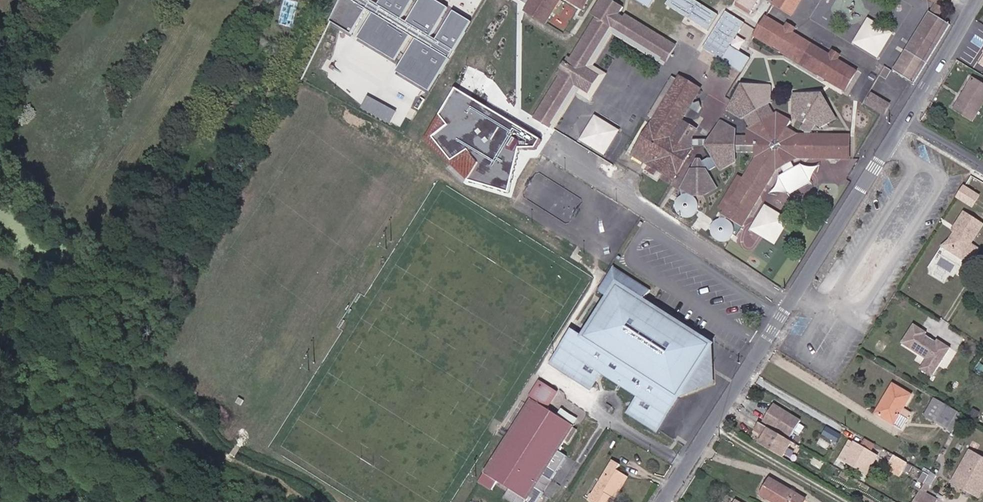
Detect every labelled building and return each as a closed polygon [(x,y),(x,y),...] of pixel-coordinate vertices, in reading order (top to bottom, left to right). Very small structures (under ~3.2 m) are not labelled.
[(329,21),(330,21),(350,34),(365,9),(371,12),(356,37),(394,60),(409,35),(414,38),(395,70),(430,91),(472,22),(451,9),(434,38),(429,35),(446,6),(435,0),(418,0),(405,21),(400,17),(410,0),(378,0),(376,3),(370,0),(339,0),(329,21)] [(525,11),(528,13),(536,0),(532,0),(525,11)] [(528,13),(545,23),(559,0),(536,0),(528,13)] [(610,0),(601,0),(592,16),(595,18),(596,18),(587,34),(586,34),(580,43),(581,43),(572,59),(570,58),(568,57),(557,75),(559,77),(560,77),(551,93),(550,92),(544,102),(545,102),(535,118),(550,127),(573,91),(589,64),(619,15),(623,8),(610,0)] [(582,9),(588,0),(568,0),(582,9)] [(601,0),(600,0),(590,15),(592,16),(601,0)] [(695,0),(667,0),(664,4),(704,29),(715,12),(695,0)] [(753,10),(759,0),(735,0),(753,10)] [(774,4),(792,14),(801,0),(777,0),(774,4)] [(938,16),(943,8),(937,5),(932,12),(938,16)] [(725,11),(703,48),(720,58),(745,22),(725,11)] [(894,71),(914,82),(950,24),(930,12),(894,71)] [(623,18),(619,15),(589,64),(593,67),(612,35),(663,65),(666,61),(615,31),(623,18)] [(625,15),(624,16),(649,31),(650,30),(625,15)] [(624,16),(623,18),(615,31),(666,61),(675,46),(659,37),(659,36),(650,30),(649,31),(624,16)] [(869,16),(853,42),(879,58),(895,32),(869,16)] [(793,33),(785,28),(766,17),(756,34),(774,45),(773,48),(781,52),(782,50),(819,72),(817,75),(826,80),(827,77),(846,88),(856,71),(837,60),(830,55),(793,33)] [(596,18),(595,18),(586,34),(587,34),(596,18)] [(787,24),(785,28),(793,33),(795,28),(787,24)] [(537,33),(529,46),(541,53),(549,40),(537,33)] [(659,37),(675,46),(675,45),(659,36),(659,37)] [(581,43),(580,43),(570,58),(572,59),(581,43)] [(741,73),(750,58),(731,46),(721,60),(741,73)] [(830,55),(837,60),(840,56),(832,51),(830,55)] [(593,67),(589,64),(573,91),(577,93),(590,101),(606,75),(593,67)] [(560,77),(559,77),(550,92),(551,93),(560,77)] [(666,100),(678,79),(676,77),(664,98),(666,100)] [(679,77),(678,79),(699,92),(700,89),(679,77)] [(973,78),(954,108),(973,120),(982,104),(982,84),(973,78)] [(693,102),(699,92),(678,79),(666,100),(664,98),(662,97),(650,118),(654,120),(651,125),(650,125),(631,156),(644,163),(648,156),(655,161),(653,164),(675,177),(691,151),(688,149),(690,145),(707,145),(713,156),(702,162),(700,160),(698,160),(683,187),(688,190),(687,192),(694,195),(697,195),(702,195),(705,194),(710,191),(709,190),(715,186),(704,167),(715,161),(720,170),(735,163),(735,152),(756,152),(755,159),(744,178),(738,175),(718,208),(724,212),(722,214),(723,215),(712,234),(728,244),(739,225),(742,226),(776,169),(798,158),(849,158),(848,136),(811,135),(811,131),(815,125),(821,128),(837,120),(824,94),(794,93),(793,117),(806,124),(802,129),(806,132),(808,132),(808,136),(798,135),(787,129),(790,122),(777,113),(774,115),(768,105),(770,103),(770,86),(742,85),(728,110),(742,119),(745,117),(751,128),(748,130),(747,145),(735,145),(736,131),(721,122),(710,139),(683,139),(681,144),(671,138),(678,127),(686,133),(689,127),(688,121),(683,123),(681,122),(690,108),(698,112),(702,106),(701,102),(694,103),(693,102)] [(539,139),(454,87),(423,138),(465,182),(508,192),(517,147),(533,147),(539,139)] [(577,93),(573,91),(550,127),(554,130),(577,93)] [(884,113),(889,104),(871,94),(866,103),(884,113)] [(396,111),(367,96),(360,108),(389,123),(396,111)] [(534,118),(535,118),(545,102),(544,102),(534,118)] [(580,139),(606,155),(621,129),(595,113),(580,139)] [(648,156),(644,163),(651,167),(652,166),(653,164),(655,161),(648,156)] [(653,164),(652,166),(674,180),(675,177),(653,164)] [(974,207),(982,194),(963,183),(955,197),(974,207)] [(776,243),(789,216),(764,203),(750,230),(776,243)] [(961,258),(968,262),(978,247),(971,243),(982,224),(982,223),(963,211),(954,226),(958,229),(956,232),(951,239),(953,247),(955,249),(963,254),(961,258)] [(942,246),(961,258),(963,254),(955,249),(953,247),(951,239),(942,246)] [(705,353),(711,345),(642,301),(650,290),(612,267),(597,290),(608,297),(583,336),(572,329),(551,362),(590,387),(599,373),(638,397),(629,411),(656,429),(683,388),(687,391),(694,388),(699,381),(703,383),(711,380),(710,374),(705,371),(710,363),(709,356),(705,353)] [(928,339),(929,336),(926,334),(927,331),(915,323),(903,342),(928,358),(922,369),(933,376),(952,347),(939,339),(937,341),(934,339),(932,341),(928,339)] [(900,414),(911,395),(893,384),(876,413),(902,429),(908,419),(900,414)] [(541,385),(479,482),(492,490),(497,481),(509,489),(526,500),(524,501),(537,501),(544,492),(535,487),(542,475),(551,481),(567,456),(558,451),(565,441),(573,427),(574,426),(571,424),(558,416),(545,407),(554,393),(541,385)] [(241,405),(244,400),(239,397),(236,402),(241,405)] [(958,410),(935,397),(925,416),(947,428),(958,410)] [(763,420),(790,437),(801,420),(773,404),(763,420)] [(974,408),(971,414),(978,417),(981,412),(974,408)] [(558,416),(571,424),(575,419),(562,410),(558,416)] [(958,410),(947,428),(953,432),(963,414),(958,410)] [(792,441),(760,422),(755,429),(761,433),(765,435),(763,438),(760,444),(783,457),(792,441)] [(577,430),(573,427),(565,441),(568,443),(577,430)] [(824,433),(837,440),(840,435),(827,427),(824,433)] [(850,440),(839,458),(867,474),(870,468),(874,469),(877,466),(876,463),(874,462),(878,456),(870,451),(861,446),(850,440)] [(865,440),(861,446),(870,451),(874,445),(865,440)] [(971,469),(977,456),(970,452),(963,465),(971,469)] [(903,469),(907,463),(895,456),(890,464),(902,471),(903,469)] [(977,456),(971,469),(963,465),(954,482),(966,489),(968,485),(974,488),(972,492),(979,495),(982,488),(982,459),(977,456)] [(625,475),(616,469),(619,464),(613,460),(589,501),(591,501),(613,501),(615,498),(612,496),(625,475)] [(913,467),(907,463),(903,469),(909,473),(913,467)] [(929,474),(924,471),(918,481),(919,481),(915,488),(920,491),(920,490),(924,484),(929,474)] [(931,471),(929,474),(924,484),(929,487),(937,475),(931,471)] [(535,487),(544,492),(551,481),(542,475),(535,487)] [(628,477),(625,475),(612,496),(615,498),(628,477)] [(807,500),(770,478),(760,494),(773,501),(805,501),(807,500)] [(924,484),(920,490),(926,493),(929,487),(924,484)] [(509,489),(503,497),(510,501),(524,501),(526,500),(509,489)] [(920,491),(917,495),(928,501),(930,501),(933,497),(926,493),(920,490),(920,491)]
